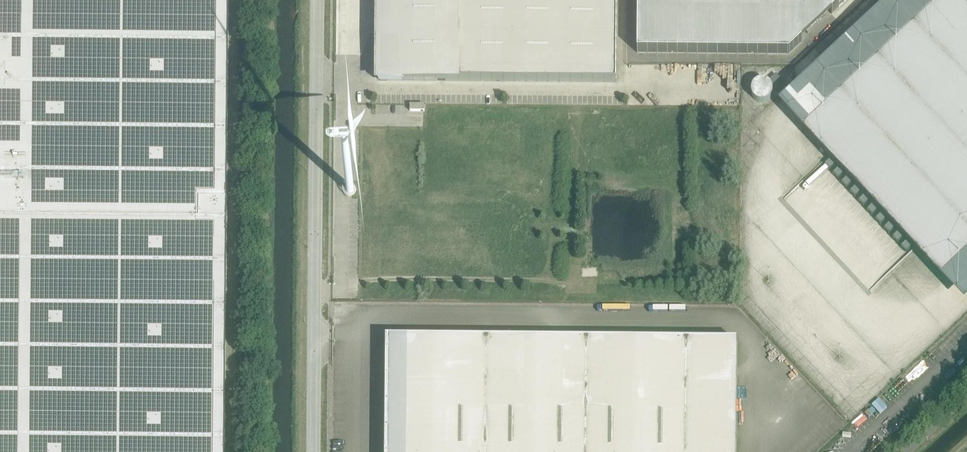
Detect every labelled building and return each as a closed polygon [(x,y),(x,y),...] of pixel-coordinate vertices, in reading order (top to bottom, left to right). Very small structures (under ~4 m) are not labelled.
[(227,223),(229,0),(0,0),(0,221),(227,223)] [(379,82),(403,82),(403,81),(616,82),(616,0),(380,0),(379,82)] [(637,52),(789,54),(847,0),(638,0),(637,52)] [(804,129),(940,276),(966,251),(966,0),(942,0),(804,129)] [(776,75),(769,82),(778,91),(785,84),(776,75)] [(589,83),(534,82),(534,94),(584,95),(584,89),(589,89),(589,83)] [(227,223),(0,221),(0,451),(225,451),(227,223)] [(784,326),(776,323),(787,335),(790,336),(791,339),(811,364),(813,363),(816,356),(821,361),(823,359),(824,362),(829,349),(830,352),(832,347),(833,347),(829,342),(828,342),(825,332),(822,339),(821,336),(815,334),(814,331),(812,331),(811,335),(805,328),(803,327),(805,324),(800,318),(791,320),(790,321),(787,317),(784,326)] [(386,343),(385,451),(736,451),(737,341),(386,338),(386,343)]
